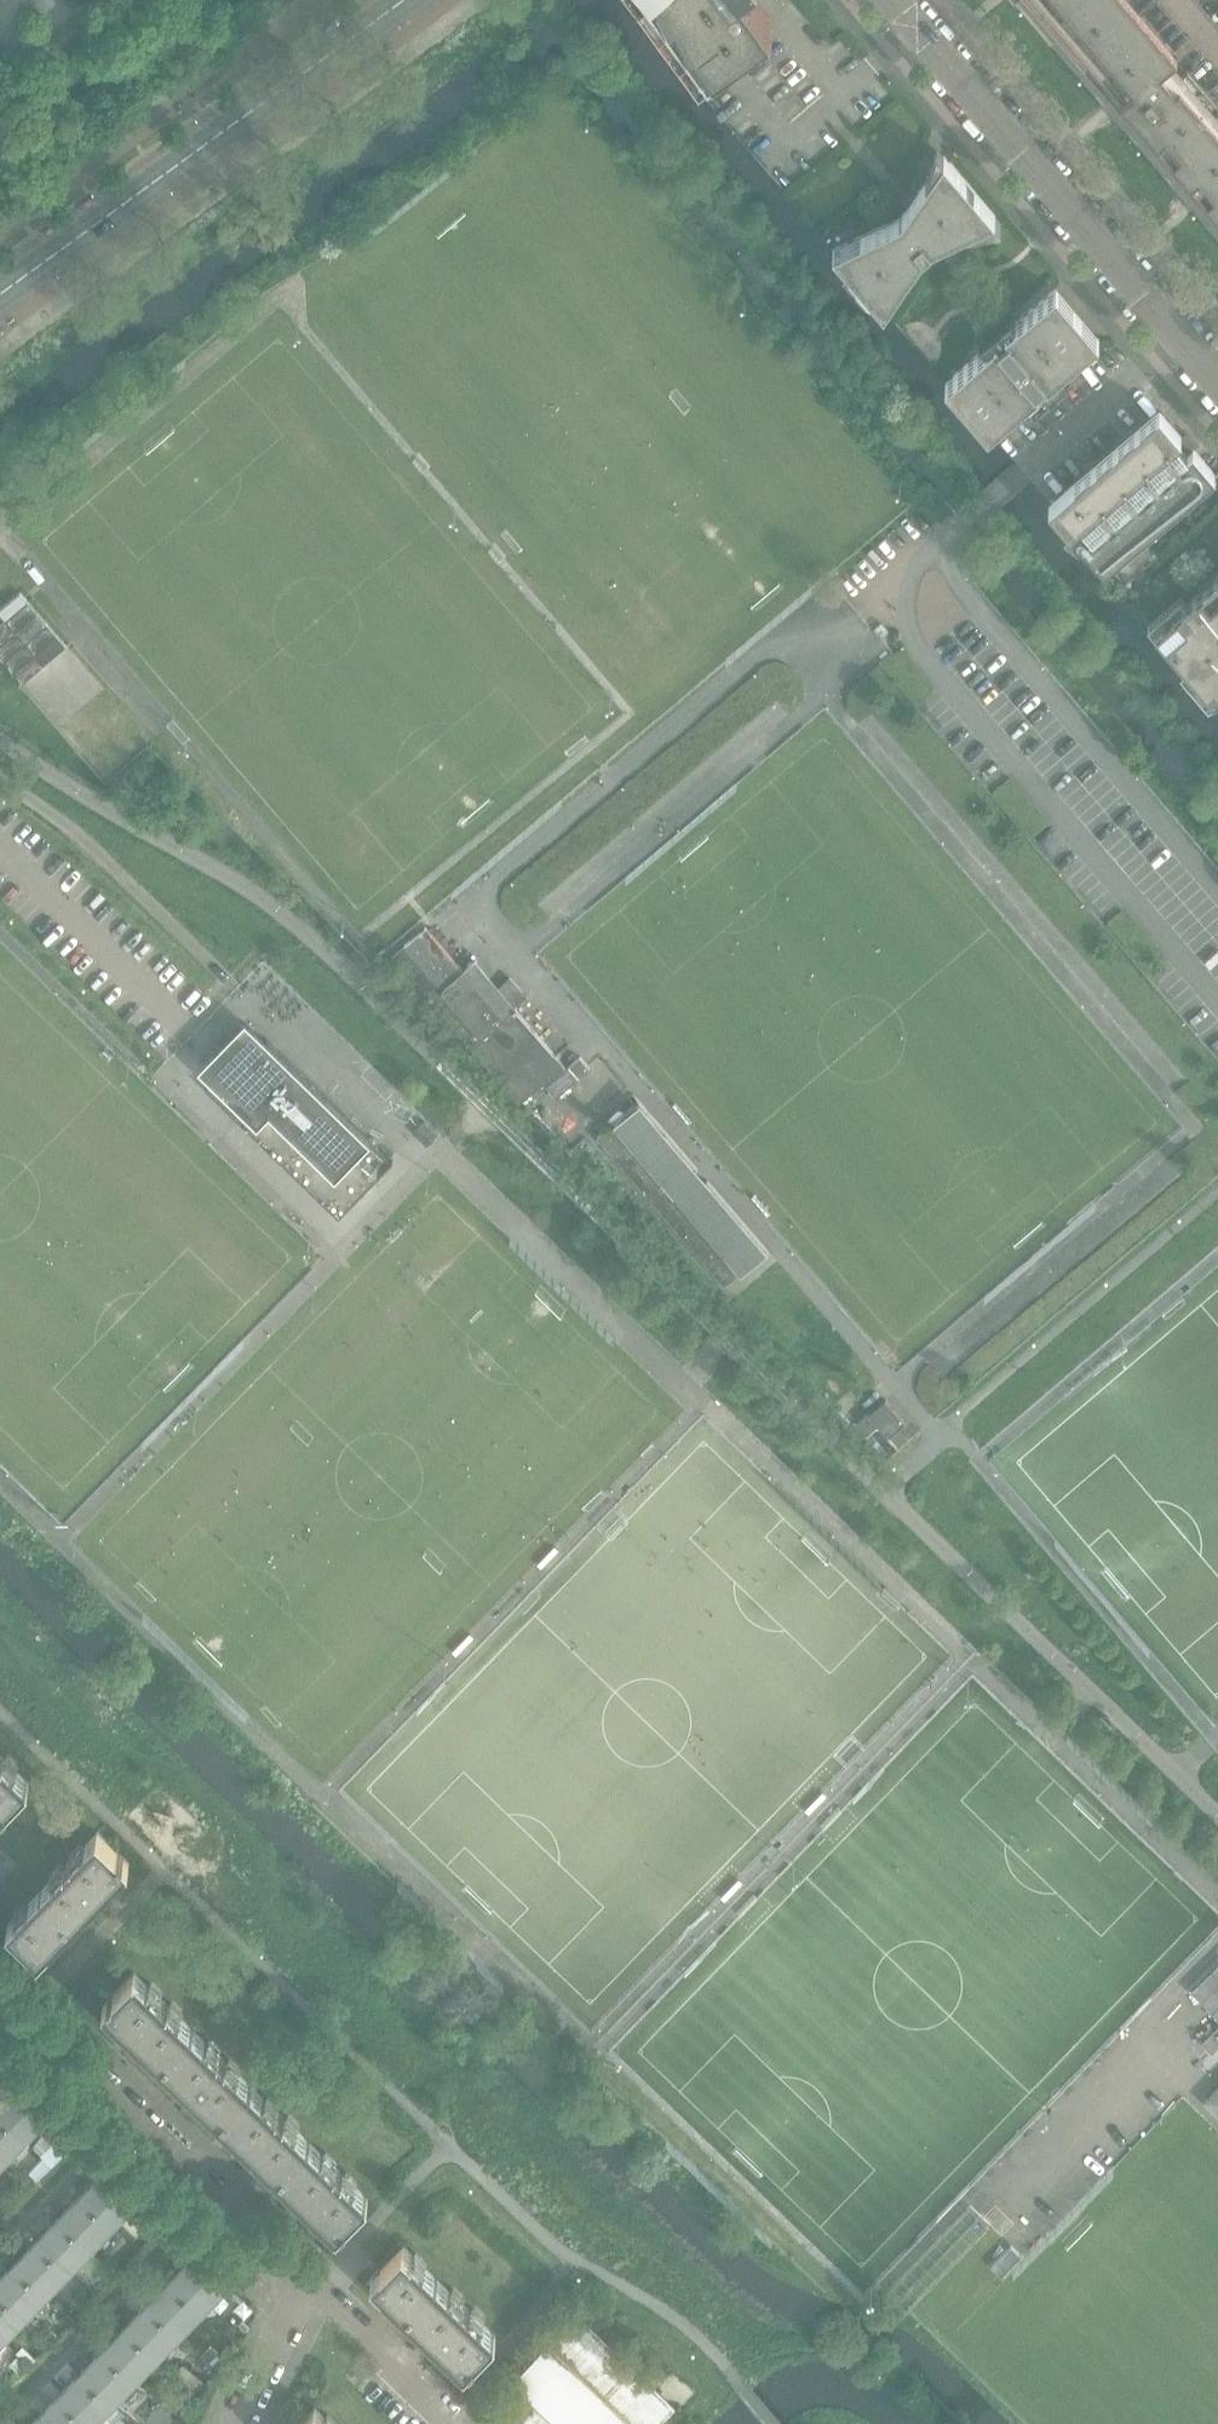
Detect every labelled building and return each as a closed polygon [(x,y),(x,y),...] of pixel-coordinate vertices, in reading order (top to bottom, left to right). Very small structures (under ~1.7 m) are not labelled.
[(662,15),(684,38),(681,40),(704,65),(710,61),(710,62),(772,16),(761,0),(651,0),(662,15)] [(1047,20),(1070,0),(1030,0),(1047,20)] [(1114,0),(1070,0),(1047,20),(1081,60),(1130,18),(1114,0)] [(1179,77),(1176,80),(1161,63),(1165,59),(1130,18),(1081,60),(1199,199),(1217,184),(1217,122),(1179,77)] [(995,215),(943,155),(902,215),(899,217),(833,248),(884,309),(924,252),(932,245),(995,215)] [(1199,199),(1217,221),(1217,184),(1199,199)] [(988,432),(1099,338),(1056,287),(1016,321),(945,381),(988,432)] [(1104,568),(1214,473),(1193,448),(1191,449),(1179,435),(1181,434),(1162,411),(1159,409),(1048,503),(1069,527),(1078,519),(1093,538),(1084,545),(1104,568)] [(1217,690),(1217,574),(1156,627),(1213,694),(1217,690)] [(22,683),(66,644),(28,600),(0,624),(0,657),(22,683)] [(880,636),(888,629),(881,622),(873,629),(880,636)] [(566,1067),(516,1010),(518,1008),(515,1005),(527,995),(526,994),(524,995),(509,977),(496,988),(474,962),(477,960),(476,959),(471,964),(469,962),(468,963),(470,964),(464,970),(426,926),(404,945),(405,945),(392,956),(409,976),(519,1103),(538,1086),(540,1089),(566,1067)] [(393,1161),(267,1038),(264,1041),(245,1023),(217,1052),(214,1050),(198,1066),(211,1078),(204,1086),(339,1217),(393,1161)] [(766,1249),(707,1180),(702,1184),(692,1192),(683,1181),(693,1173),(698,1169),(639,1100),(634,1104),(623,1113),(596,1136),(647,1195),(724,1285),(752,1261),(762,1253),(766,1249)] [(437,1133),(424,1120),(413,1131),(427,1144),(437,1133)] [(0,1755),(0,1813),(4,1809),(4,1810),(9,1805),(8,1805),(29,1783),(0,1755)] [(129,1862),(124,1857),(124,1856),(119,1852),(97,1831),(40,1891),(72,1922),(129,1862)] [(39,1956),(72,1922),(40,1891),(7,1924),(38,1954),(37,1955),(39,1956)] [(1191,1990),(1217,2017),(1217,1963),(1191,1990)] [(193,2029),(134,1972),(113,1993),(112,1993),(108,1997),(108,1998),(103,2004),(162,2061),(193,2029)] [(1217,2025),(1202,2041),(1214,2052),(1217,2049),(1217,2024),(1217,2025)] [(251,2085),(193,2029),(162,2061),(220,2117),(251,2085)] [(15,2083),(0,2099),(0,2116),(23,2139),(47,2114),(15,2083)] [(309,2141),(251,2085),(220,2117),(278,2173),(309,2141)] [(1209,2099),(1217,2108),(1217,2090),(1209,2099)] [(0,2116),(0,2160),(1,2162),(23,2139),(0,2116)] [(65,2151),(74,2141),(65,2133),(56,2142),(65,2151)] [(368,2198),(309,2141),(278,2173),(337,2230),(343,2224),(343,2225),(348,2220),(347,2220),(368,2198)] [(36,2178),(44,2169),(37,2163),(29,2171),(36,2178)] [(136,2200),(104,2169),(80,2193),(113,2223),(136,2200)] [(20,2196),(26,2188),(27,2187),(19,2181),(12,2189),(20,2196)] [(113,2223),(80,2193),(58,2216),(90,2247),(113,2223)] [(90,2247),(58,2216),(36,2239),(68,2270),(90,2247)] [(68,2270),(36,2239),(14,2262),(46,2293),(68,2270)] [(437,2278),(406,2248),(403,2245),(373,2276),(372,2275),(371,2277),(406,2310),(437,2278)] [(224,2286),(192,2255),(177,2270),(168,2262),(161,2269),(170,2277),(169,2278),(201,2309),(224,2286)] [(14,2262),(0,2276),(0,2293),(24,2316),(46,2293),(14,2262)] [(201,2309),(169,2278),(148,2301),(180,2332),(201,2309)] [(496,2335),(437,2278),(406,2310),(465,2367),(471,2362),(476,2358),(475,2357),(496,2335)] [(78,2308),(87,2296),(81,2291),(71,2302),(78,2308)] [(0,2293),(0,2337),(2,2338),(24,2316),(0,2293)] [(180,2332),(148,2301),(125,2324),(157,2356),(180,2332)] [(673,2405),(577,2313),(550,2342),(548,2340),(512,2377),(514,2379),(486,2408),(503,2423),(654,2423),(673,2405)] [(58,2334),(47,2324),(41,2330),(52,2340),(58,2334)] [(157,2356),(125,2324),(103,2347),(135,2379),(157,2356)] [(219,2350),(211,2343),(202,2353),(201,2354),(209,2361),(210,2360),(219,2350)] [(35,2357),(23,2346),(18,2351),(30,2363),(35,2357)] [(135,2379),(103,2347),(80,2371),(113,2401),(135,2379)] [(26,2365),(17,2356),(10,2363),(19,2372),(26,2365)] [(204,2380),(183,2363),(175,2373),(195,2390),(204,2380)] [(80,2371),(58,2393),(90,2423),(91,2423),(113,2401),(80,2371)] [(58,2393),(36,2416),(45,2423),(90,2423),(58,2393)] [(161,2407),(154,2416),(163,2423),(168,2423),(173,2418),(161,2407)] [(314,2407),(298,2423),(332,2423),(314,2407)] [(36,2416),(28,2423),(45,2423),(36,2416)]
